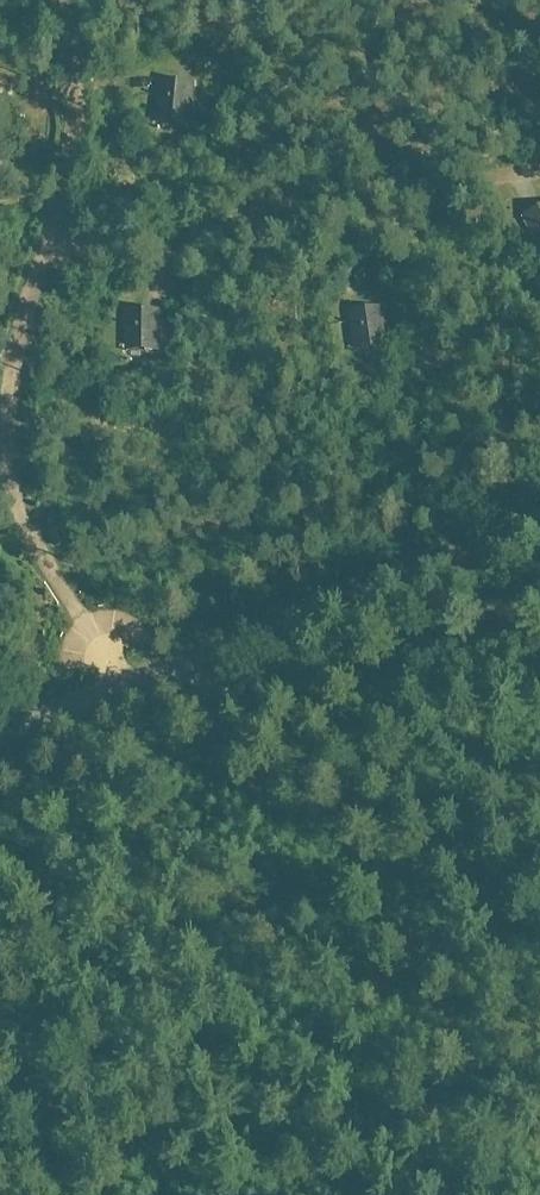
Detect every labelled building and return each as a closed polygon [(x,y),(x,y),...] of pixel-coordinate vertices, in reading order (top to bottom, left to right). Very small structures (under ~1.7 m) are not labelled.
[(190,123),(194,83),(161,79),(157,114),(176,116),(176,122),(190,123)] [(539,246),(539,207),(524,216),(539,246)] [(389,347),(383,306),(350,311),(355,346),(374,343),(375,349),(389,347)] [(160,310),(126,310),(126,345),(145,344),(145,350),(160,350),(160,310)]
